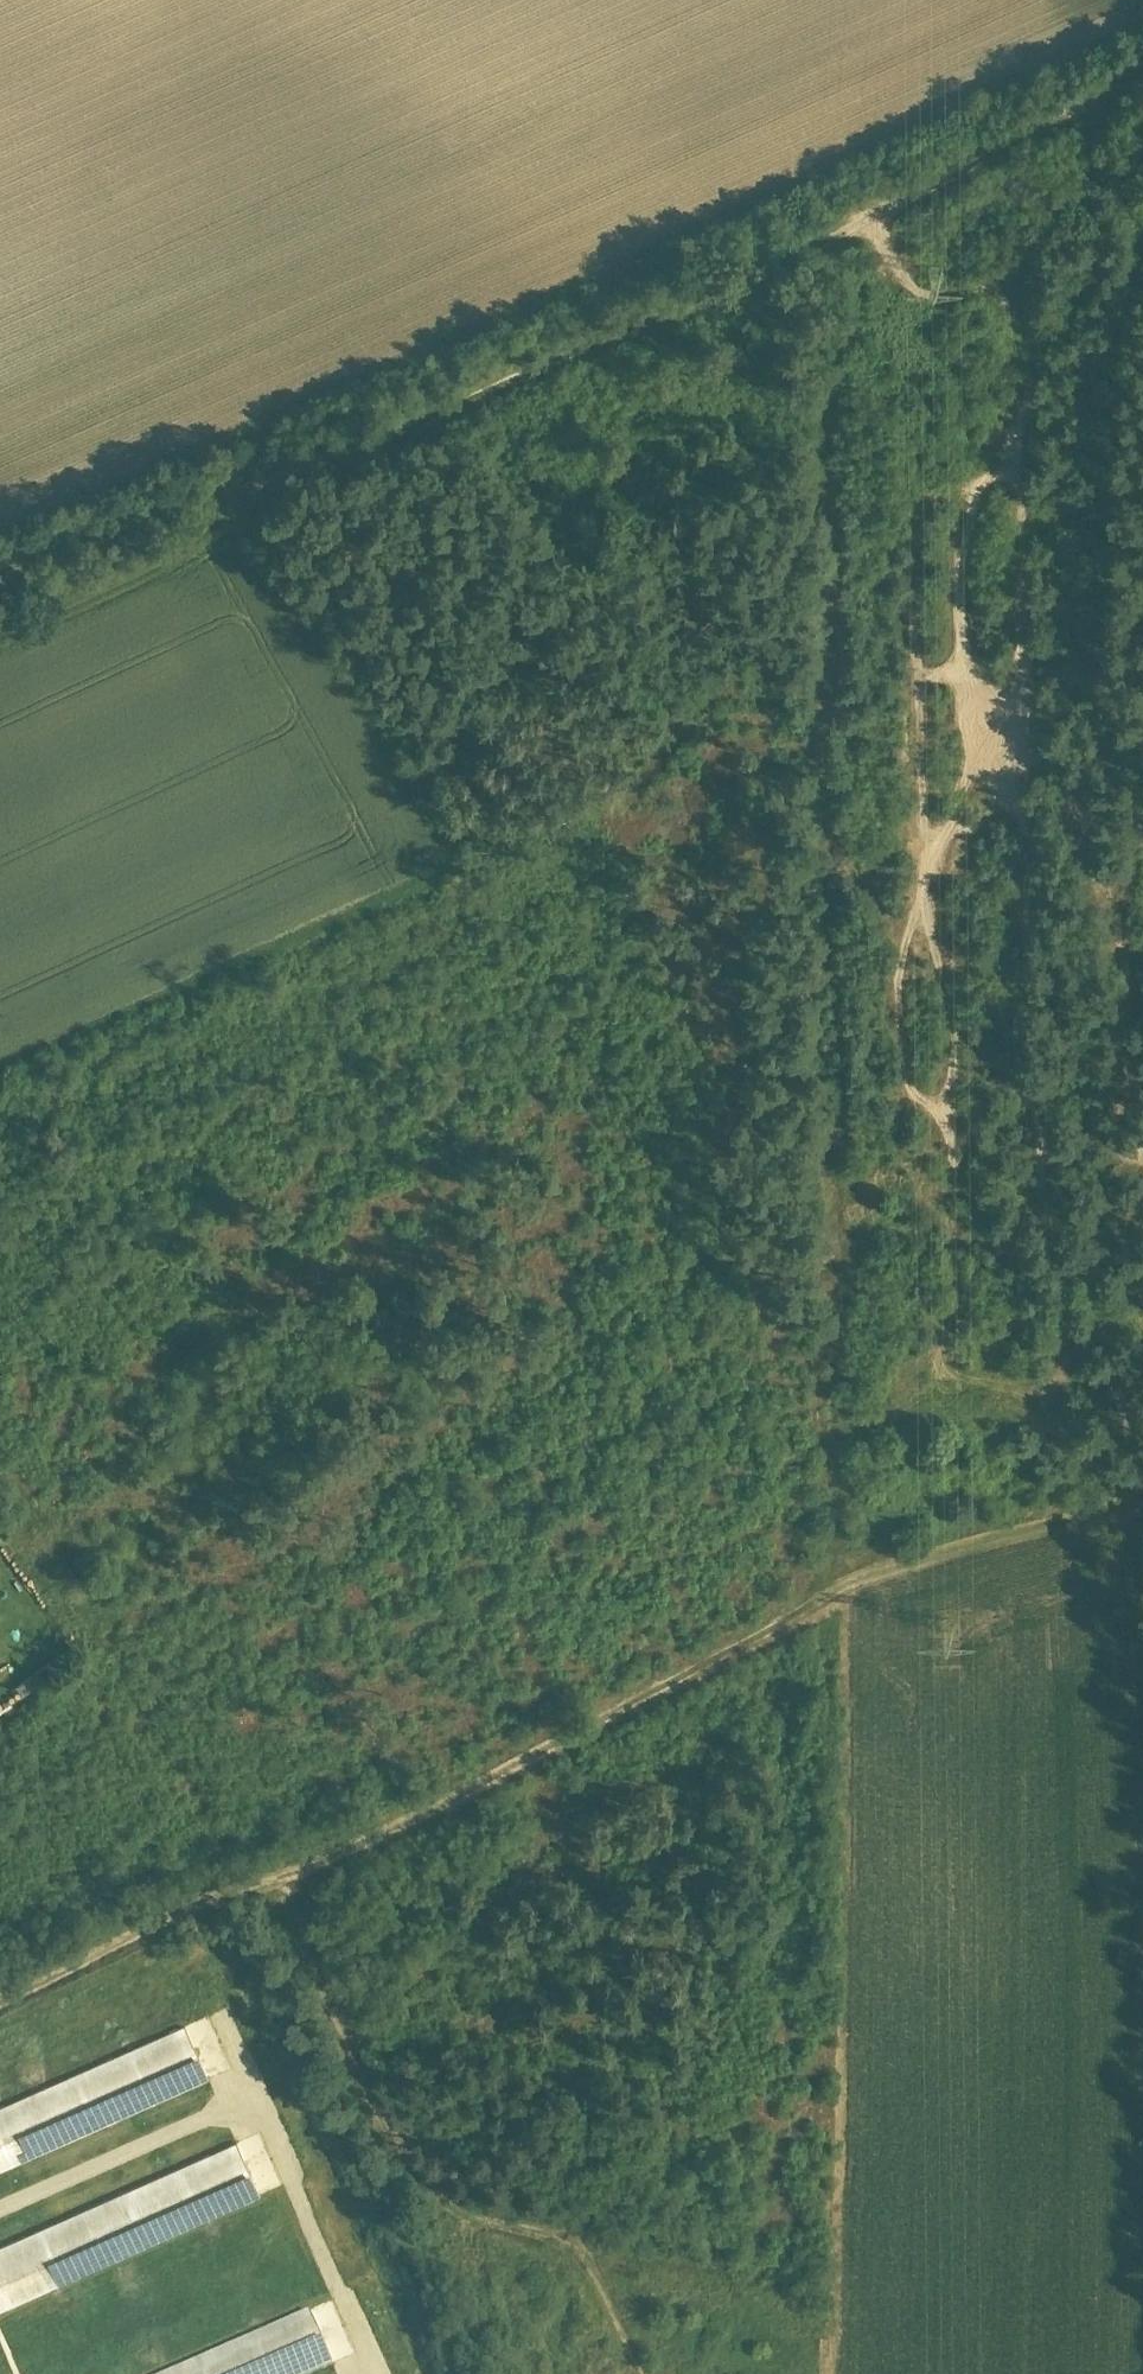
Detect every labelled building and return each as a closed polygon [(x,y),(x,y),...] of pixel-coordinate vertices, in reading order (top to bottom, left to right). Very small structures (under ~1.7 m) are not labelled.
[(0,2088),(0,2156),(211,2064),(186,2007),(0,2088)] [(0,2231),(0,2299),(265,2183),(240,2127),(0,2231)] [(111,2373),(267,2373),(343,2340),(318,2284),(111,2373)]
